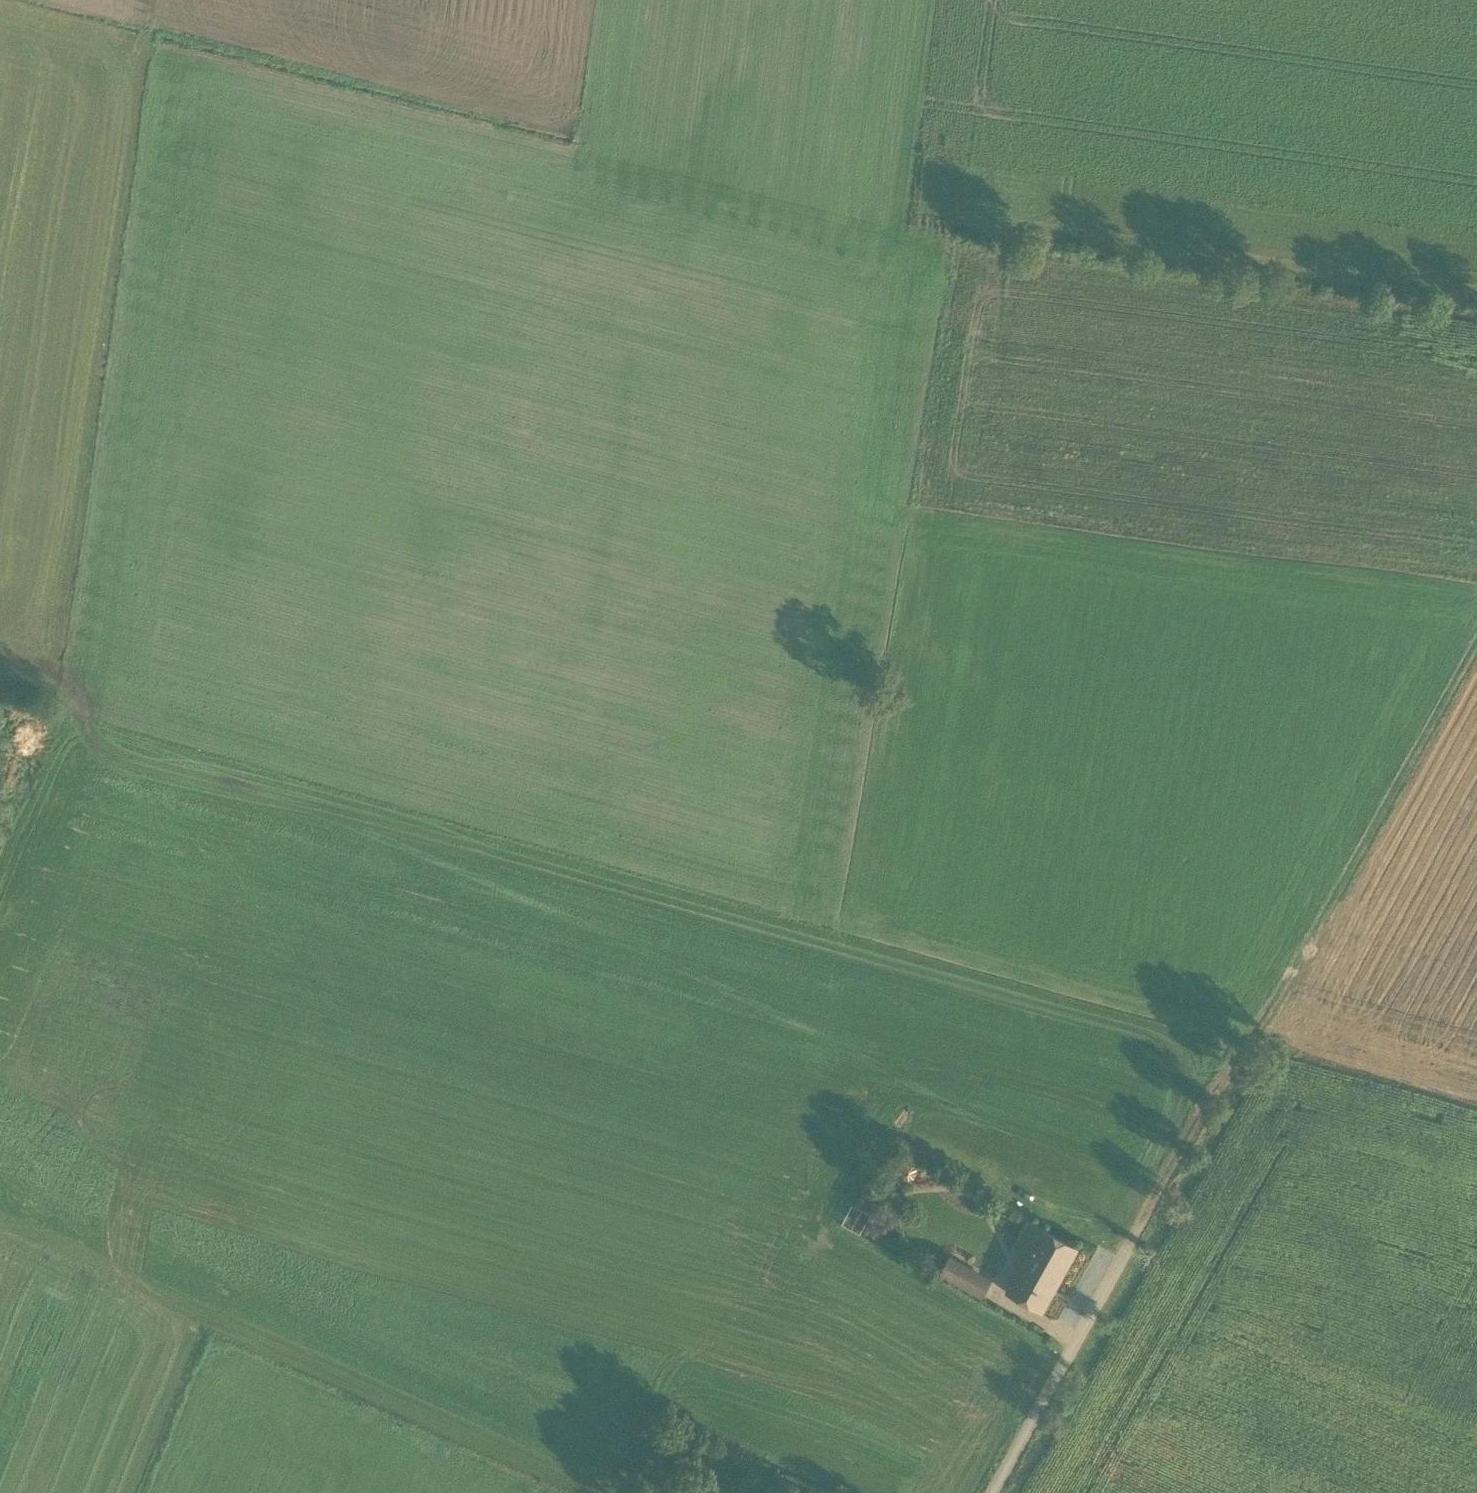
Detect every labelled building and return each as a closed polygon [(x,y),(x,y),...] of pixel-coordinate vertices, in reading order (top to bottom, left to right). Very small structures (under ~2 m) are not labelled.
[(1006,1293),(1041,1311),(1074,1248),(1026,1222),(1012,1248),(1026,1255),(1006,1293)] [(991,1280),(951,1257),(940,1275),(980,1299),(991,1280)]
